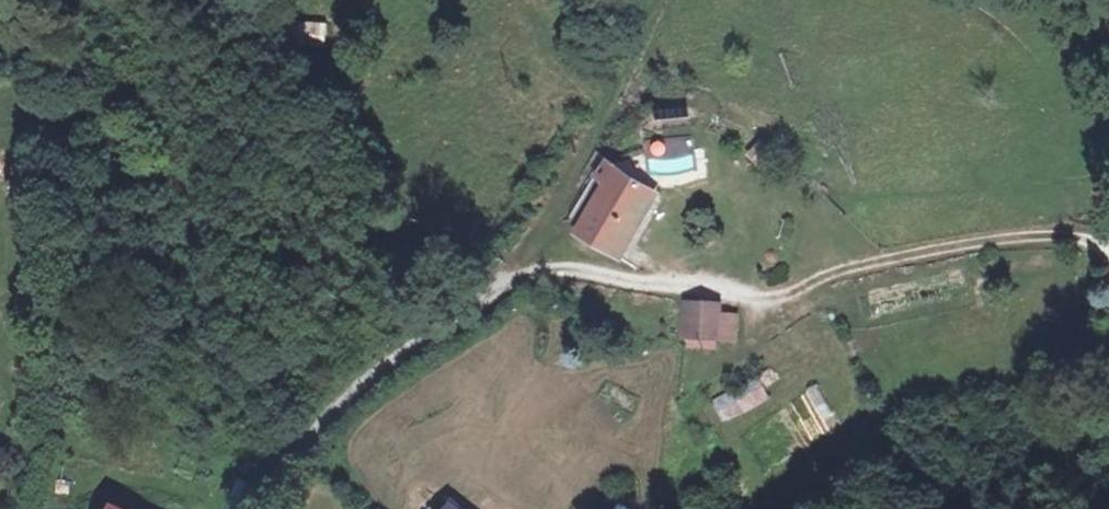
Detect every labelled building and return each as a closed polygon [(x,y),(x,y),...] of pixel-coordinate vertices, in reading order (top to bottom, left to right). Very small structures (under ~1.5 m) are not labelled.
[(325,41),(326,23),(309,22),(307,39),(325,41)] [(602,182),(613,189),(621,174),(611,168),(602,182)] [(656,192),(621,174),(613,189),(583,240),(617,257),(656,192)] [(719,305),(689,304),(688,339),(718,340),(718,337),(718,319),(719,305)] [(736,320),(718,319),(718,337),(736,338),(736,320)] [(715,401),(725,424),(774,403),(764,380),(715,401)] [(429,503),(433,508),(466,508),(449,487),(429,503)]
